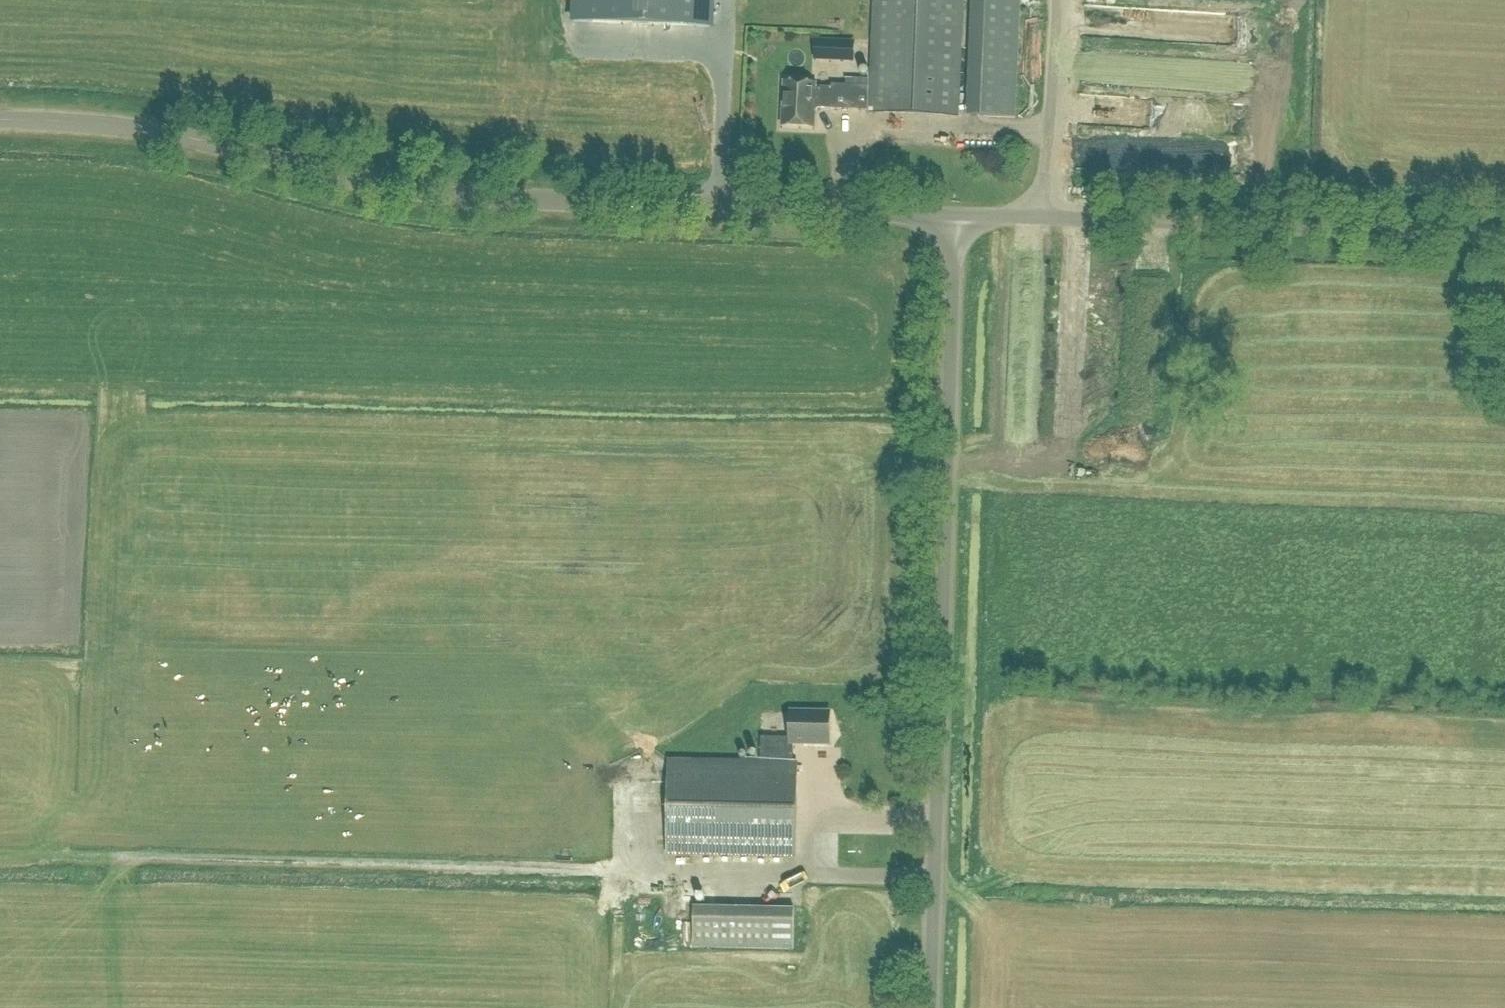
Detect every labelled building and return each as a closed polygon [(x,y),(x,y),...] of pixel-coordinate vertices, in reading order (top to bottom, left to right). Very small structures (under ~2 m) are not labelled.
[(572,21),(708,27),(709,0),(573,0),(572,21)] [(937,114),(959,115),(963,0),(875,0),(872,85),(832,84),(832,87),(816,87),(816,84),(785,82),(784,127),(814,128),(815,112),(820,108),(871,110),(871,112),(937,114)] [(1113,0),(1090,0),(1089,8),(1111,11),(1113,0)] [(834,63),(835,48),(815,47),(815,62),(834,63)] [(1012,94),(999,82),(986,95),(999,107),(1012,94)] [(1132,380),(1131,390),(1155,392),(1156,383),(1132,380)] [(670,761),(669,835),(669,856),(797,858),(799,764),(795,764),(795,745),(831,745),(831,713),(791,712),(791,739),(762,738),(762,763),(670,761)] [(696,906),(696,928),(695,949),(795,951),(796,908),(696,906)]
